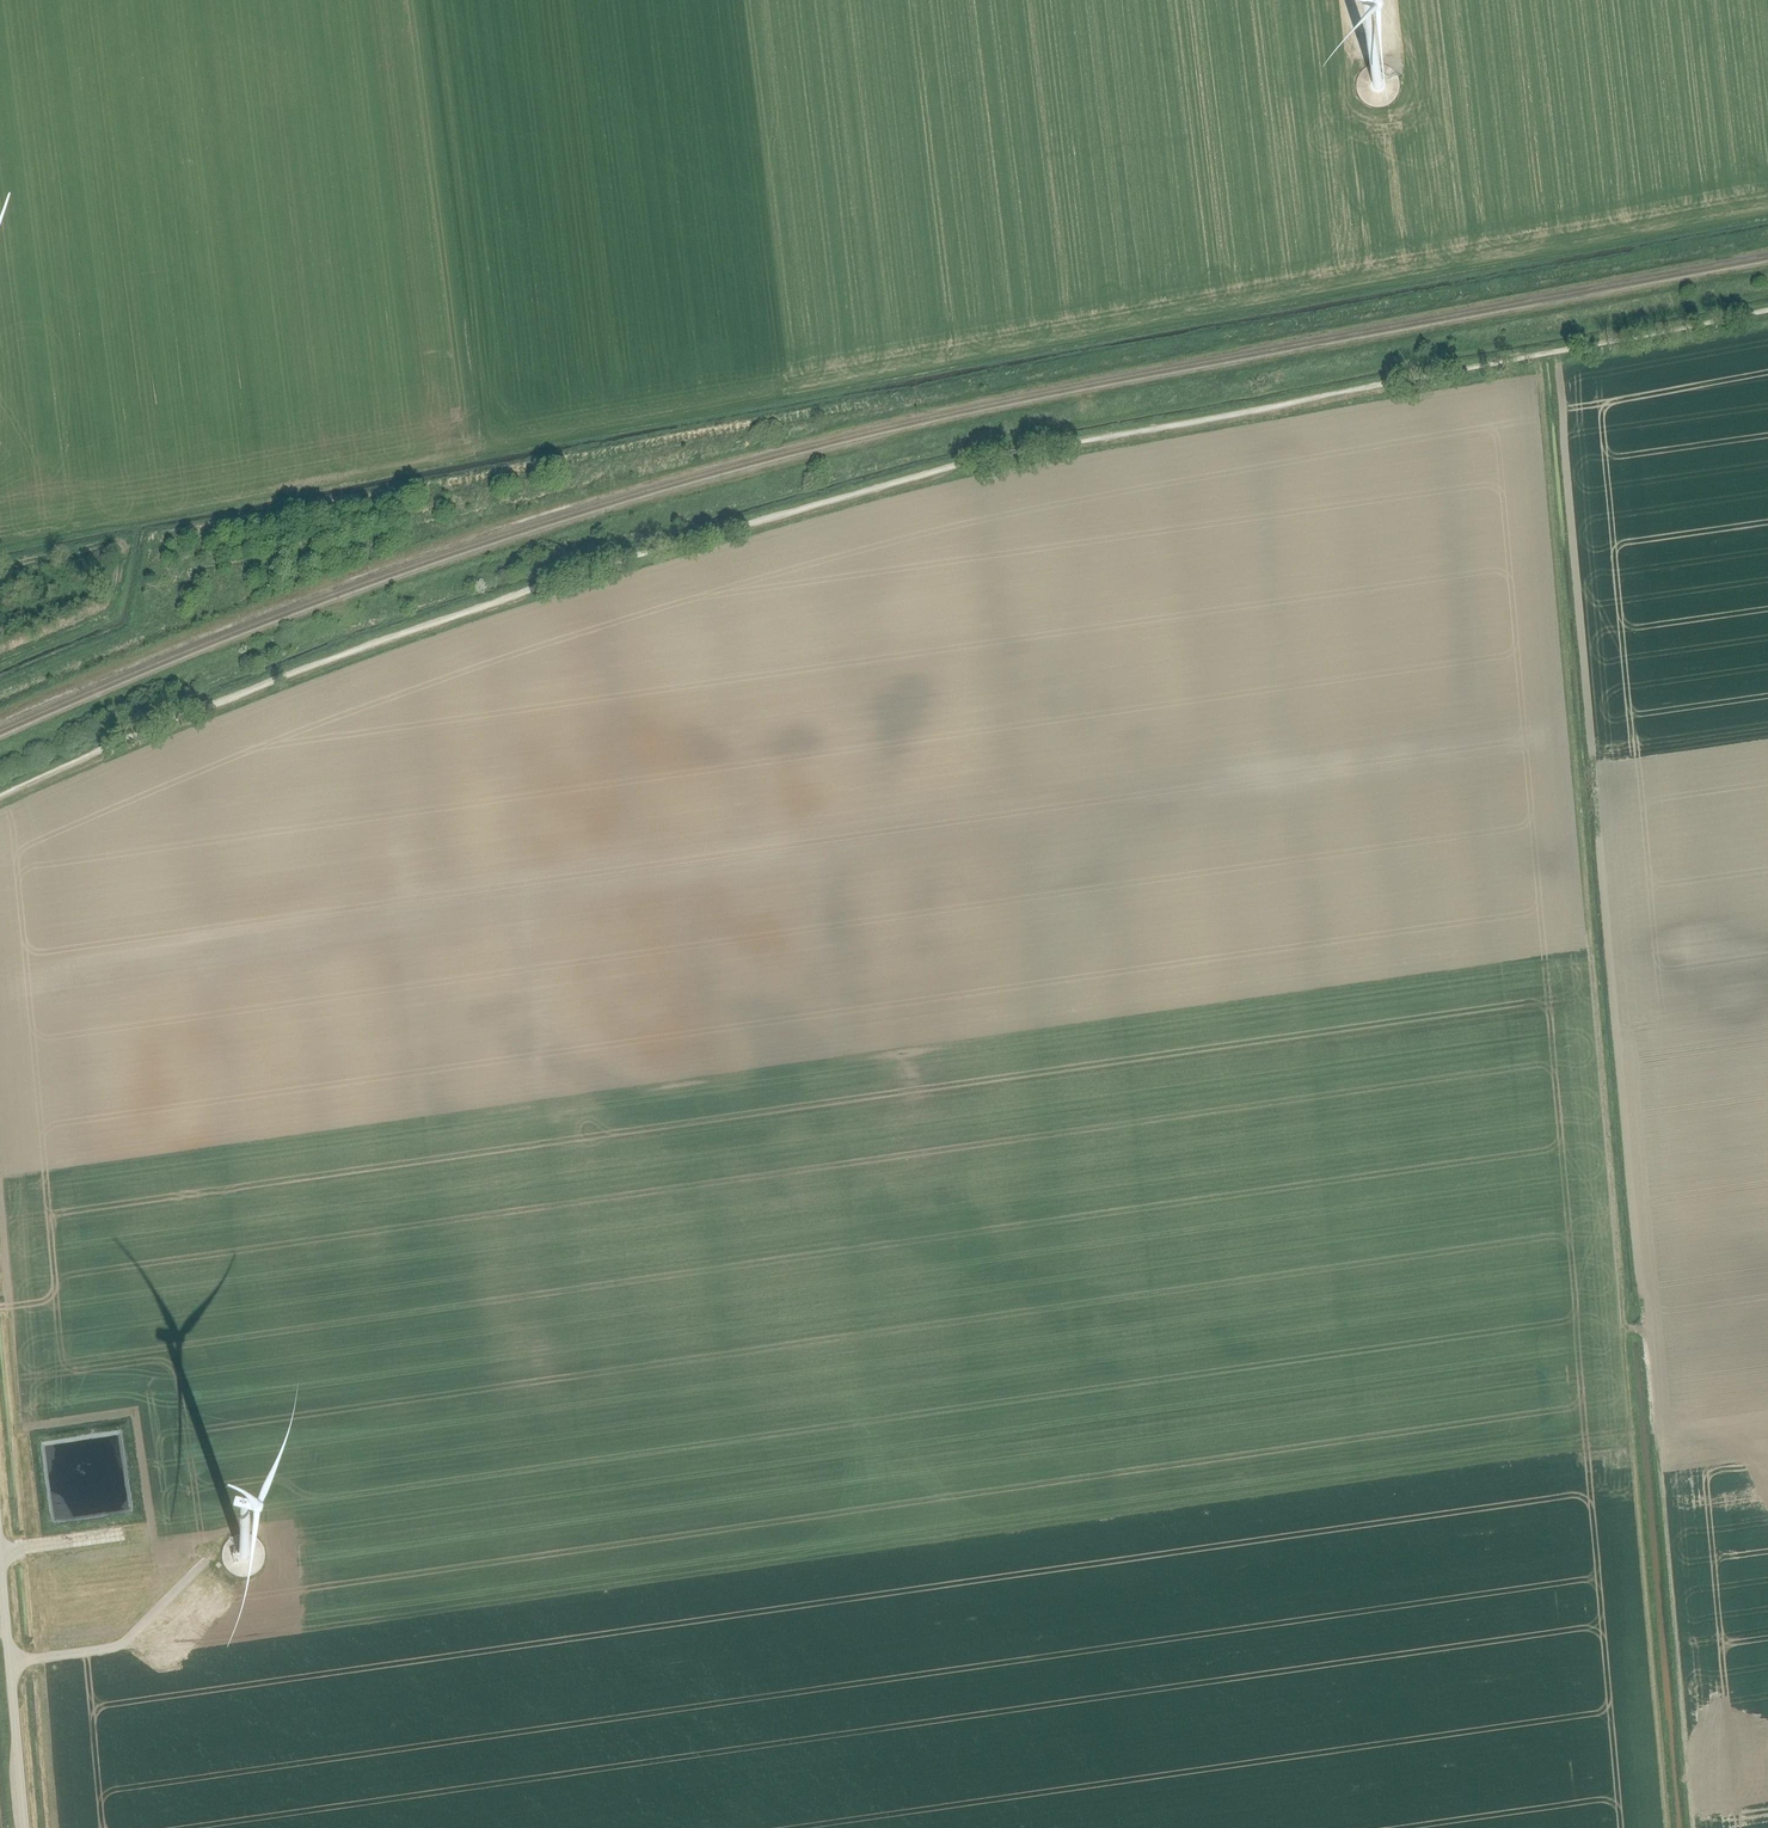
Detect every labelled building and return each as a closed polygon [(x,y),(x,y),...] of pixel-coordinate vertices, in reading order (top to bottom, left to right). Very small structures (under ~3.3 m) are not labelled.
[(1373,85),(1373,86),(1373,87),(1374,88),(1374,89),(1375,89),(1376,90),(1377,90),(1378,90),(1378,91),(1379,90),(1380,90),(1381,90),(1381,89),(1382,89),(1382,88),(1383,87),(1383,86),(1383,85),(1383,84),(1382,83),(1382,82),(1381,82),(1380,81),(1379,81),(1378,81),(1377,81),(1376,81),(1376,82),(1375,82),(1374,83),(1374,84),(1373,84),(1373,85)] [(239,1555),(239,1556),(239,1557),(239,1558),(240,1559),(240,1560),(241,1560),(242,1560),(242,1561),(243,1561),(244,1561),(245,1560),(246,1560),(247,1559),(248,1558),(248,1557),(249,1557),(249,1556),(249,1555),(249,1554),(248,1554),(248,1553),(247,1552),(246,1551),(245,1551),(244,1551),(244,1550),(243,1550),(242,1551),(241,1551),(240,1552),(239,1553),(239,1554),(239,1555)]
